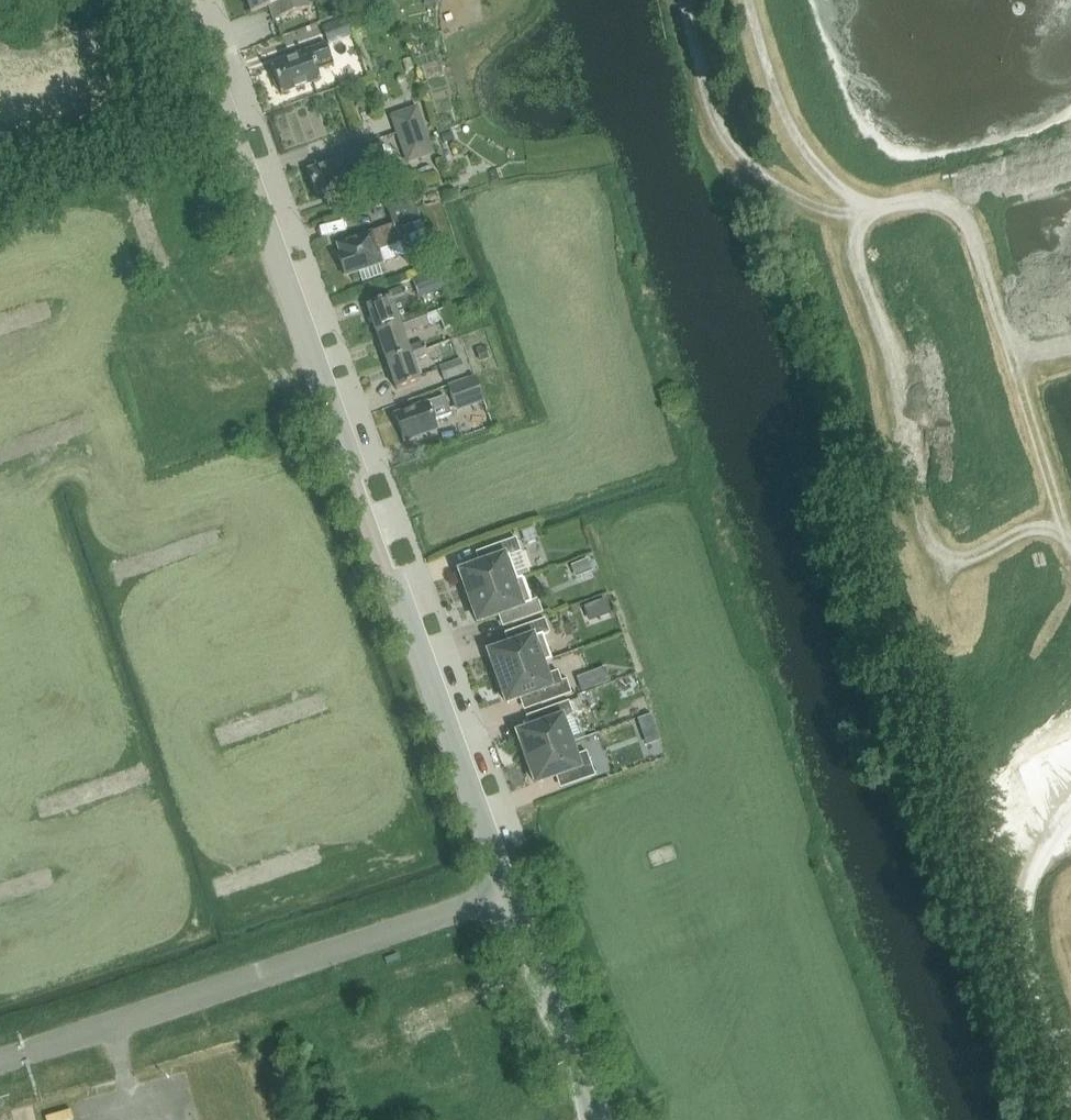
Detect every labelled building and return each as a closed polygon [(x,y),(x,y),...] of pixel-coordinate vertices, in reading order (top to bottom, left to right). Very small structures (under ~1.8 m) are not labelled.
[(253,14),(269,8),(274,21),(310,8),(307,0),(247,0),(253,14)] [(334,7),(336,14),(354,8),(352,0),(337,0),(339,6),(334,7)] [(330,44),(354,36),(346,13),(322,22),(330,44)] [(356,36),(366,33),(361,19),(351,22),(356,36)] [(316,65),(332,60),(327,43),(293,55),(294,58),(270,67),(281,95),(321,81),(316,65)] [(428,144),(416,109),(393,117),(405,152),(428,144)] [(451,141),(448,134),(441,136),(444,144),(451,141)] [(342,192),(391,175),(378,138),(314,161),(316,166),(307,169),(316,195),(340,186),(342,192)] [(410,194),(386,202),(387,208),(412,199),(410,194)] [(373,231),(336,244),(343,266),(341,266),(345,278),(360,273),(363,282),(382,275),(379,266),(385,264),(380,251),(401,243),(397,230),(412,225),(419,222),(412,199),(387,208),(392,225),(373,232),(373,231)] [(416,234),(408,236),(413,250),(429,244),(421,221),(419,222),(412,225),(416,234)] [(419,298),(445,289),(438,270),(413,280),(419,298)] [(425,311),(414,316),(411,311),(410,306),(408,300),(404,288),(389,293),(390,298),(367,306),(377,334),(427,316),(427,315),(425,311)] [(449,307),(427,315),(427,316),(430,324),(430,325),(441,321),(444,330),(456,326),(449,307)] [(430,324),(427,316),(377,334),(387,362),(425,348),(423,343),(408,348),(403,333),(430,324)] [(428,355),(425,348),(387,362),(397,390),(420,382),(413,361),(428,355)] [(481,363),(490,360),(485,348),(476,351),(481,363)] [(461,359),(439,367),(444,381),(466,373),(461,359)] [(485,402),(475,376),(448,386),(458,412),(485,402)] [(404,441),(438,429),(435,420),(450,414),(444,398),(429,403),(395,415),(404,441)] [(509,556),(521,552),(516,539),(477,552),(477,553),(486,550),(490,562),(460,572),(469,598),(523,578),(517,579),(509,556)] [(531,602),(523,578),(469,598),(478,623),(508,612),(512,623),(503,626),(504,627),(543,613),(538,600),(531,602)] [(543,635),(550,633),(545,619),(506,633),(506,634),(515,631),(519,642),(489,653),(498,678),(552,659),(543,635)] [(552,660),(552,659),(498,678),(507,703),(537,692),(541,704),(532,707),(533,708),(571,694),(567,680),(562,682),(558,671),(546,675),(542,663),(552,660)] [(580,693),(596,688),(592,675),(576,681),(580,693)] [(562,720),(574,715),(569,702),(535,714),(535,715),(544,712),(548,723),(518,734),(527,759),(571,743),(562,720)] [(653,723),(651,716),(638,720),(640,727),(653,723)] [(575,756),(571,743),(527,759),(536,784),(566,773),(570,785),(561,788),(561,789),(595,776),(587,752),(575,756)] [(74,1117),(72,1107),(46,1113),(48,1119),(63,1119),(74,1117)]
